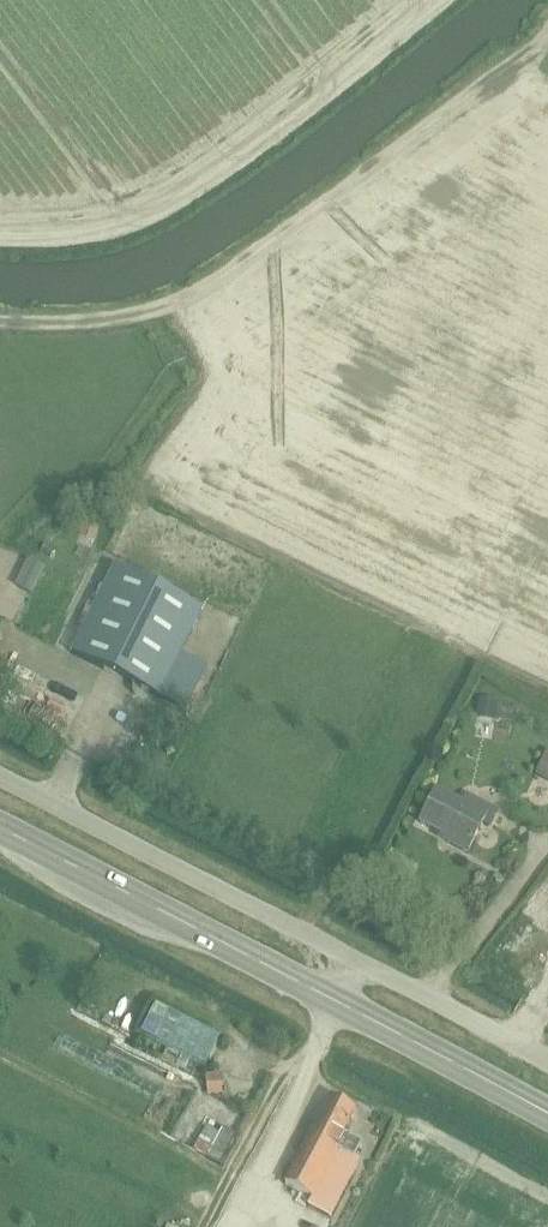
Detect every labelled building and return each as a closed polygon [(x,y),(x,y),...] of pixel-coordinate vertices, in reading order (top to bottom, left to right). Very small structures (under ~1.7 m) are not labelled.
[(83,524),(79,537),(95,542),(99,529),(83,524)] [(30,561),(17,588),(33,596),(47,569),(30,561)] [(116,566),(72,653),(159,696),(202,610),(116,566)] [(480,697),(477,715),(495,718),(497,699),(480,697)] [(546,751),(535,775),(547,781),(547,753),(546,751)] [(491,825),(498,811),(467,795),(463,803),(437,790),(420,822),(450,838),(448,842),(468,852),(483,821),(491,825)] [(157,1007),(143,1033),(198,1062),(212,1036),(157,1007)] [(221,1074),(207,1075),(208,1094),(222,1093),(221,1074)] [(343,1134),(355,1110),(329,1097),(285,1183),(312,1197),(308,1204),(330,1216),(360,1159),(355,1156),(361,1143),(343,1134)] [(206,1127),(193,1150),(221,1165),(235,1135),(222,1127),(219,1133),(206,1127)]
